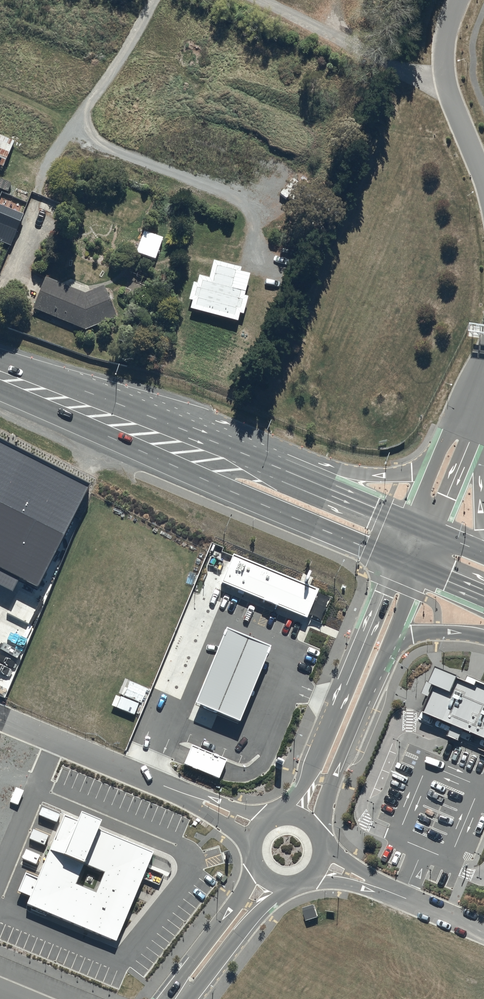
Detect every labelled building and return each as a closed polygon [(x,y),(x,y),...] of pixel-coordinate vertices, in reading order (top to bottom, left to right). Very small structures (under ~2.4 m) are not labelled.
[(1,161),(10,137),(0,133),(0,161),(1,161)] [(8,242),(21,210),(0,202),(0,239),(8,242)] [(197,271),(195,278),(191,278),(186,295),(190,296),(188,304),(235,316),(237,308),(241,309),(246,291),(242,290),(247,269),(238,266),(239,263),(211,256),(207,273),(197,271)] [(102,281),(84,289),(44,273),(32,305),(83,326),(115,312),(102,281)] [(0,439),(0,584),(12,591),(20,577),(37,586),(89,483),(0,439)] [(319,591),(233,556),(223,582),(308,617),(319,591)] [(227,628),(195,703),(240,722),(271,647),(227,628)] [(483,737),(483,678),(482,677),(476,675),(475,678),(456,670),(442,664),(434,661),(414,709),(483,737)] [(227,760),(192,745),(188,755),(184,764),(219,778),(223,770),(227,760)] [(64,817),(27,904),(115,941),(151,854),(106,835),(88,827),(64,817)]
